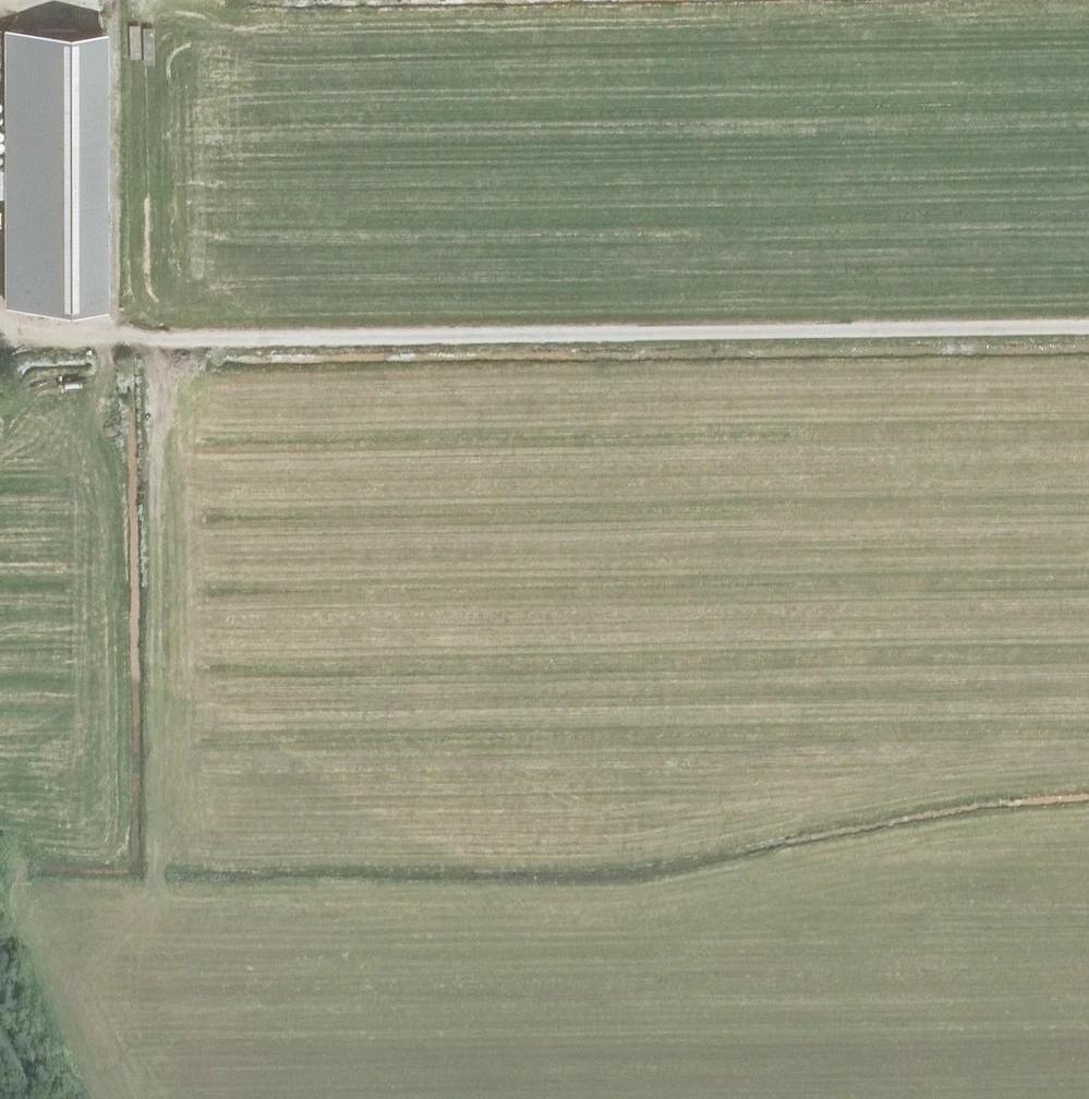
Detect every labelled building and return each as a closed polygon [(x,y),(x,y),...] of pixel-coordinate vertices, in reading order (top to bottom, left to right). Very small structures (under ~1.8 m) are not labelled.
[(102,29),(5,29),(6,304),(103,303),(102,29)]
